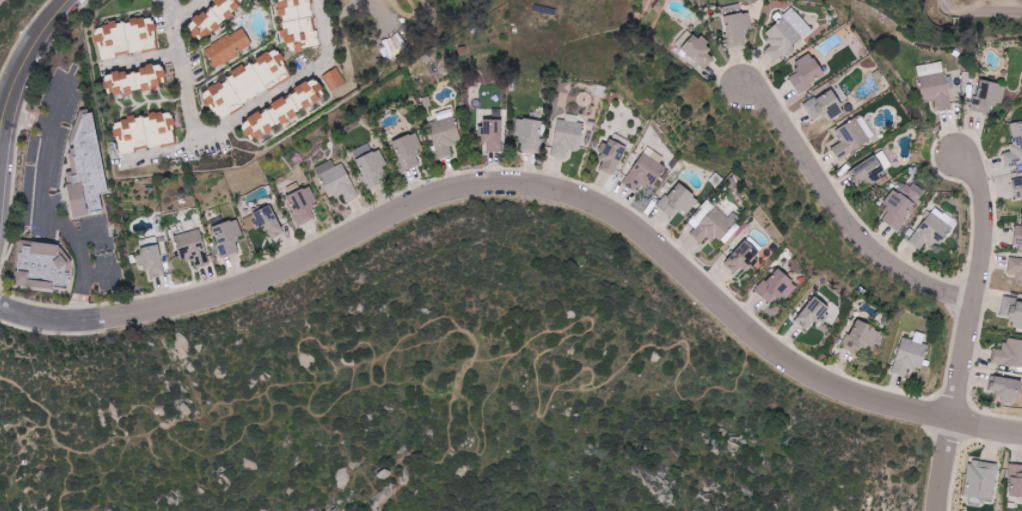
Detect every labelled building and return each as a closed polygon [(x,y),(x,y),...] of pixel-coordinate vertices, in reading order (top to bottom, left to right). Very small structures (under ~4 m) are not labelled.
[(242,11),(235,0),(213,0),(216,5),(190,21),(200,37),(242,11)] [(295,42),(296,53),(304,52),(304,48),(320,45),(318,30),(315,31),(311,1),(298,3),(297,0),(285,0),(278,1),(284,44),(295,42)] [(812,28),(792,7),(764,35),(775,45),(767,53),(777,63),(812,28)] [(750,12),(725,15),(729,48),(747,45),(745,33),(753,31),(750,12)] [(158,50),(153,17),(102,24),(103,34),(96,35),(100,58),(158,50)] [(205,47),(213,66),(253,47),(244,29),(205,47)] [(692,29),(677,45),(705,70),(715,59),(708,52),(712,48),(692,29)] [(292,78),(276,48),(231,73),(233,76),(208,89),(212,95),(204,99),(210,110),(220,105),(225,114),(292,78)] [(790,78),(799,93),(826,77),(811,52),(794,62),(799,72),(790,78)] [(917,66),(922,101),(936,100),(937,111),(951,109),(944,62),(917,66)] [(107,96),(160,88),(158,78),(165,77),(163,63),(140,67),(141,72),(126,74),(125,71),(104,75),(107,96)] [(323,75),(333,90),(346,82),(337,67),(323,75)] [(990,115),(992,103),(1002,106),(1006,86),(980,80),(973,111),(990,115)] [(251,142),(273,129),(273,128),(327,96),(319,82),(310,88),(306,81),(294,88),(296,93),(285,100),(283,97),(270,104),(271,106),(246,120),(249,125),(243,128),(251,142)] [(813,121),(825,115),(828,122),(845,113),(833,89),(804,104),(813,121)] [(93,111),(81,113),(69,142),(71,153),(68,153),(72,171),(66,172),(68,184),(67,184),(73,217),(88,214),(88,212),(103,210),(100,194),(108,193),(93,111)] [(175,144),(174,111),(147,113),(149,146),(175,144)] [(120,154),(149,149),(143,115),(121,119),(123,128),(116,129),(120,154)] [(584,123),(578,122),(579,116),(567,115),(567,120),(556,119),(553,157),(566,158),(567,149),(582,150),(584,123)] [(838,159),(876,139),(863,115),(832,132),(839,144),(832,148),(838,159)] [(452,155),(450,145),(462,142),(455,116),(430,122),(439,159),(452,155)] [(544,121),(517,117),(516,127),(520,128),(518,141),(524,142),(523,150),(539,152),(544,121)] [(502,152),(503,120),(484,119),(483,126),(480,126),(480,143),(487,143),(487,151),(502,152)] [(1015,151),(1003,153),(1006,168),(1021,165),(1021,122),(1010,124),(1015,151)] [(393,141),(404,172),(421,166),(416,154),(423,151),(417,132),(393,141)] [(601,168),(617,173),(626,145),(607,139),(600,159),(604,160),(601,168)] [(379,150),(373,153),(369,144),(352,152),(369,189),(386,181),(382,172),(388,169),(379,150)] [(643,152),(624,184),(636,191),(641,182),(651,188),(668,159),(654,151),(651,156),(643,152)] [(858,187),(885,173),(877,157),(849,171),(858,187)] [(344,163),(335,167),(333,161),(316,167),(328,200),(343,194),(346,203),(358,198),(344,163)] [(1016,199),(1021,198),(1021,179),(1013,181),(1016,199)] [(687,214),(699,200),(680,182),(658,206),(672,219),(682,208),(687,214)] [(310,186),(301,190),(298,183),(284,189),(300,226),(317,218),(311,204),(317,202),(310,186)] [(881,208),(888,211),(882,221),(901,231),(924,190),(913,183),(910,188),(902,183),(897,193),(891,190),(881,208)] [(718,244),(741,219),(733,211),(732,212),(725,205),(726,204),(725,202),(718,209),(709,201),(690,222),(696,228),(691,234),(701,244),(709,236),(718,244)] [(266,228),(272,239),(285,233),(271,205),(243,219),(248,228),(254,225),(258,232),(266,228)] [(908,241),(919,250),(927,241),(937,249),(957,224),(937,207),(908,241)] [(221,257),(241,252),(237,238),(243,236),(238,219),(225,223),(223,217),(212,220),(221,257)] [(200,228),(196,229),(194,220),(171,226),(180,261),(193,258),(196,269),(210,265),(200,228)] [(67,262),(65,272),(69,272),(67,289),(54,287),(54,289),(25,286),(25,282),(16,281),(18,270),(15,270),(19,239),(60,244),(59,253),(67,262)] [(724,264),(737,275),(750,261),(759,270),(768,260),(746,240),(724,264)] [(148,278),(165,275),(159,246),(135,251),(139,266),(145,265),(148,278)] [(1009,258),(1009,272),(1018,272),(1018,285),(1021,286),(1021,259),(1009,258)] [(777,294),(785,301),(798,286),(776,268),(756,292),(770,303),(777,294)] [(795,321),(807,330),(812,324),(818,328),(832,309),(814,296),(795,321)] [(1013,317),(1011,328),(1021,329),(1021,300),(1003,299),(1002,316),(1013,317)] [(843,347),(858,354),(863,345),(873,350),(882,331),(857,319),(843,347)] [(922,371),(929,345),(923,343),(926,334),(916,331),(913,340),(902,338),(893,373),(906,377),(909,368),(922,371)] [(1006,339),(1005,350),(995,349),(993,364),(1021,367),(1021,341),(1006,339)] [(991,376),(989,391),(1000,392),(999,400),(1020,402),(1021,383),(1021,379),(991,376)] [(994,501),(998,464),(969,461),(965,497),(994,501)] [(1011,464),(1009,497),(1021,497),(1021,465),(1011,464)]
